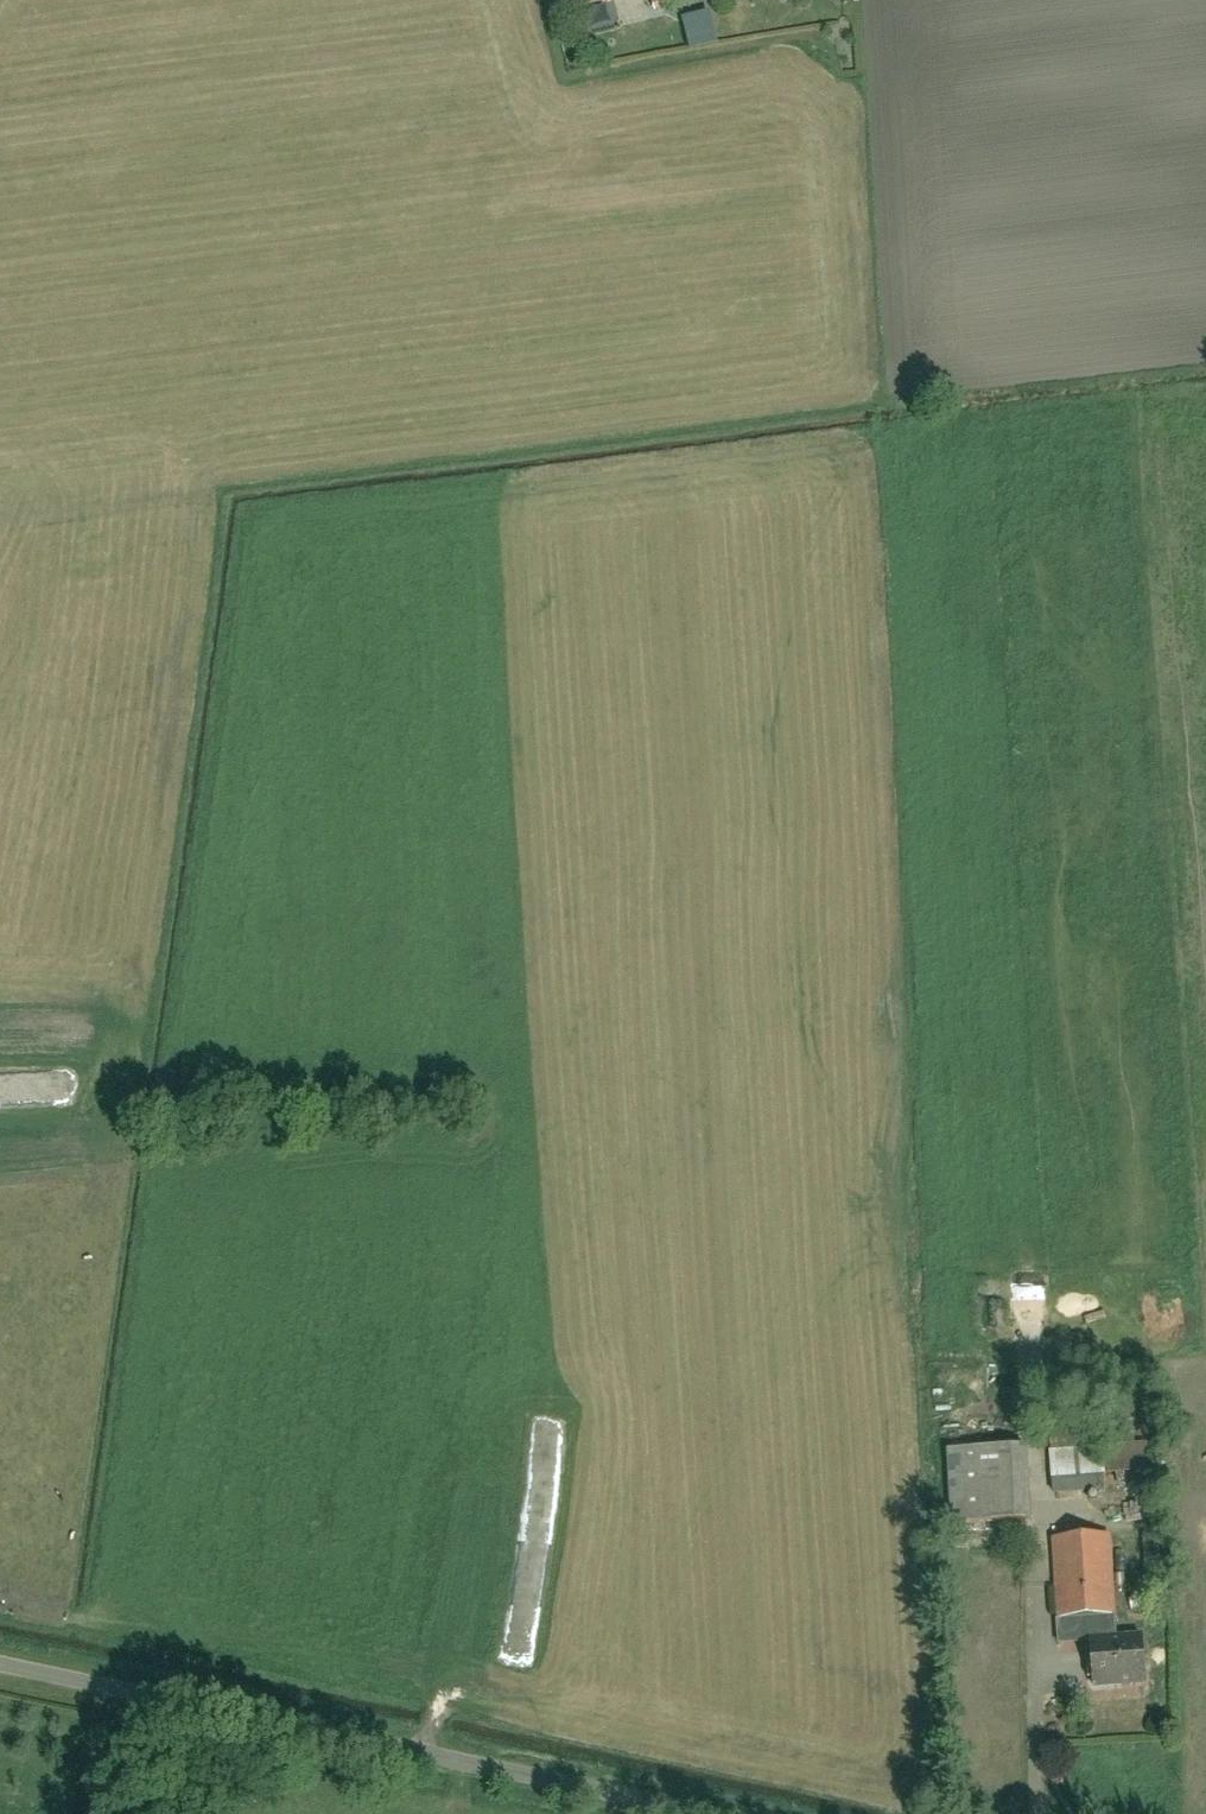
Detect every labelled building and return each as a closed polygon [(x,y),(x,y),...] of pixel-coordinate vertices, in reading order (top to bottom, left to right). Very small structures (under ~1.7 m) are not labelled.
[(614,0),(578,0),(580,9),(614,0)] [(1055,1422),(1058,1486),(1101,1484),(1100,1467),(1149,1465),(1149,1443),(1101,1445),(1100,1420),(1055,1422)] [(966,1447),(969,1519),(1026,1517),(1023,1445),(966,1447)] [(1114,1535),(1077,1536),(1081,1653),(1094,1652),(1096,1684),(1156,1682),(1155,1646),(1118,1647),(1114,1535)]
